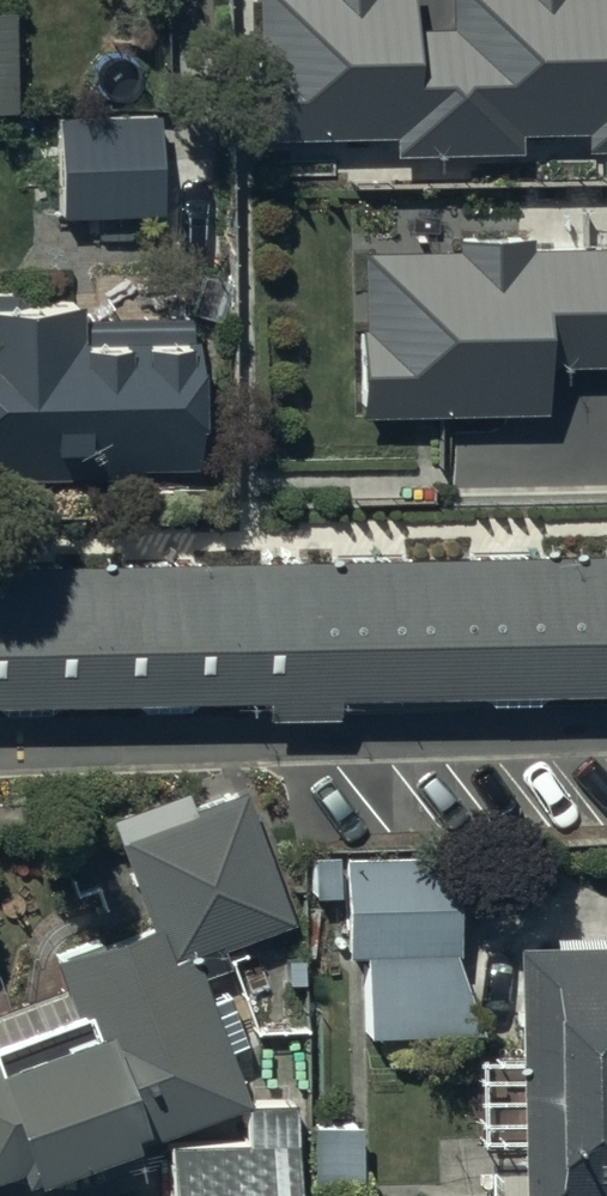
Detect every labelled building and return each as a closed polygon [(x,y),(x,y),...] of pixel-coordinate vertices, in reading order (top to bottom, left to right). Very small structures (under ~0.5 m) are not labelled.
[(603,31),(601,0),(444,0),(445,20),(418,22),(417,0),(234,0),(240,147),(396,141),(397,158),(524,153),(523,136),(583,134),(583,153),(606,152),(606,31),(603,31)] [(11,119),(10,23),(0,23),(0,119),(11,119)] [(50,123),(52,225),(161,223),(158,121),(50,123)] [(458,242),(460,250),(362,252),(364,417),(541,415),(540,365),(606,364),(606,240),(458,242)] [(16,301),(11,294),(0,294),(0,485),(136,483),(136,477),(190,476),(188,325),(75,326),(75,300),(16,301)] [(0,573),(0,717),(264,711),(264,728),(336,727),(335,711),(606,706),(606,561),(0,573)] [(242,799),(191,819),(185,801),(111,829),(152,936),(58,972),(79,1027),(0,1057),(0,1186),(23,1177),(30,1195),(44,1195),(130,1163),(128,1158),(249,1112),(192,963),(220,953),(222,960),(293,933),(242,799)] [(453,964),(450,864),(344,867),(346,966),(364,966),(366,1046),(478,1043),(453,964)] [(516,957),(522,1195),(606,1195),(606,955),(516,957)] [(292,1120),(244,1122),(245,1153),(168,1156),(169,1195),(294,1195),(292,1120)] [(356,1131),(310,1132),(311,1191),(357,1190),(356,1131)]
